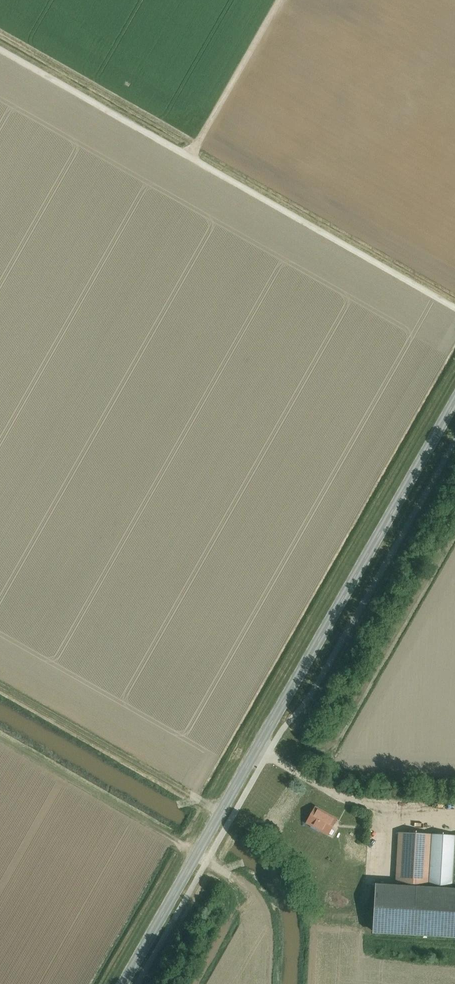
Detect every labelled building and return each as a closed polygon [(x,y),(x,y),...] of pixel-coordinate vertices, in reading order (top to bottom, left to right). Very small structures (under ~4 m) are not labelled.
[(328,835),(337,819),(316,807),(306,823),(328,835)] [(364,829),(367,836),(370,834),(373,843),(378,841),(373,826),(364,829)] [(399,833),(396,883),(426,884),(428,884),(430,835),(399,833)] [(454,836),(430,835),(428,884),(452,886),(454,836)] [(396,883),(396,887),(376,886),(374,931),(423,934),(426,888),(426,884),(396,883)] [(423,934),(454,936),(454,890),(426,888),(423,934)]
